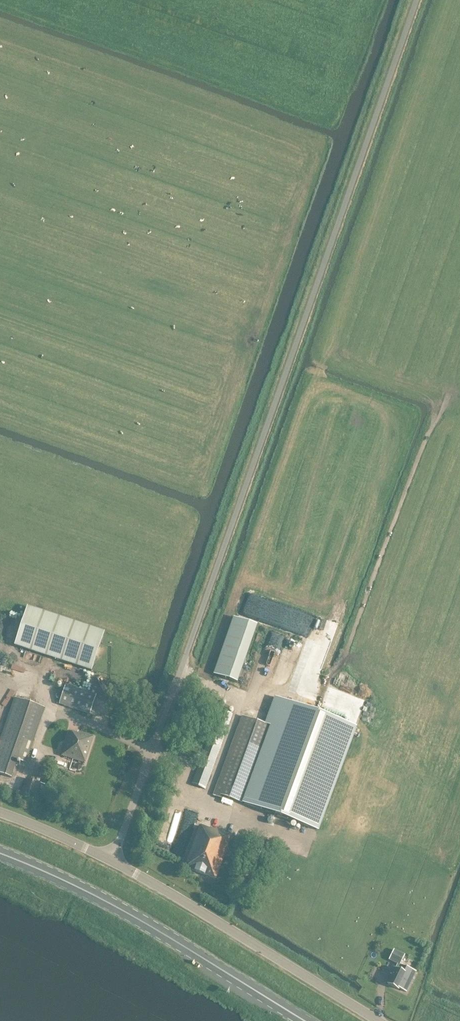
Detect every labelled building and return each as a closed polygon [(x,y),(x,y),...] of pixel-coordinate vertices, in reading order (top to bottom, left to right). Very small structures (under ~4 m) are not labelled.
[(27,607),(15,645),(91,670),(104,632),(27,607)] [(289,631),(290,620),(274,618),(273,630),(289,631)] [(214,676),(237,685),(254,637),(258,627),(234,619),(214,676)] [(59,704),(90,714),(96,694),(66,684),(59,704)] [(11,777),(17,759),(26,762),(34,739),(44,707),(36,704),(15,697),(0,740),(0,773),(11,777)] [(242,715),(213,795),(220,797),(221,794),(271,813),(269,818),(272,819),(274,814),(316,829),(355,725),(282,699),(272,726),(242,715)] [(1,715),(7,717),(12,702),(6,701),(1,715)] [(233,714),(226,712),(219,710),(192,784),(205,789),(233,714)] [(62,755),(85,762),(93,736),(78,731),(77,734),(70,731),(62,755)] [(184,867),(216,880),(231,836),(209,827),(209,829),(199,826),(184,867)] [(162,828),(159,843),(170,846),(173,830),(162,828)] [(273,846),(273,832),(261,831),(261,845),(273,846)] [(389,960),(399,965),(404,955),(393,950),(389,960)] [(415,972),(403,966),(400,971),(395,968),(387,984),(398,989),(398,988),(405,992),(415,972)]
